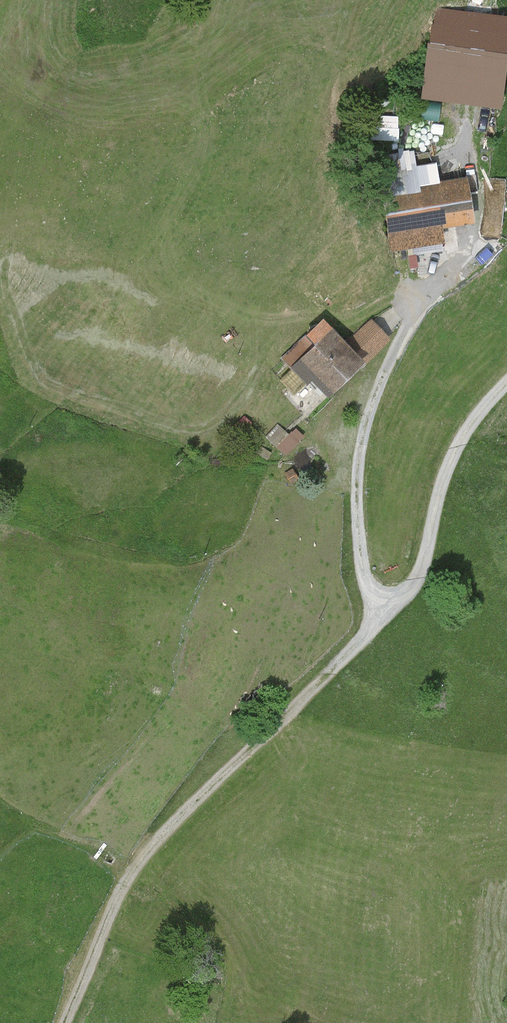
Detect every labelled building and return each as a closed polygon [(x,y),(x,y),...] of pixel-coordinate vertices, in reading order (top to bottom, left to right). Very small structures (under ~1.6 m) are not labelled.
[(434,8),(420,99),(497,110),(506,44),(506,19),(434,8)] [(378,155),(392,252),(443,244),(441,231),(472,226),(465,178),(439,182),(437,163),(416,166),(414,150),(378,155)] [(323,320),(280,358),(305,386),(309,382),(326,400),(392,341),(371,319),(344,343),(323,320)]
